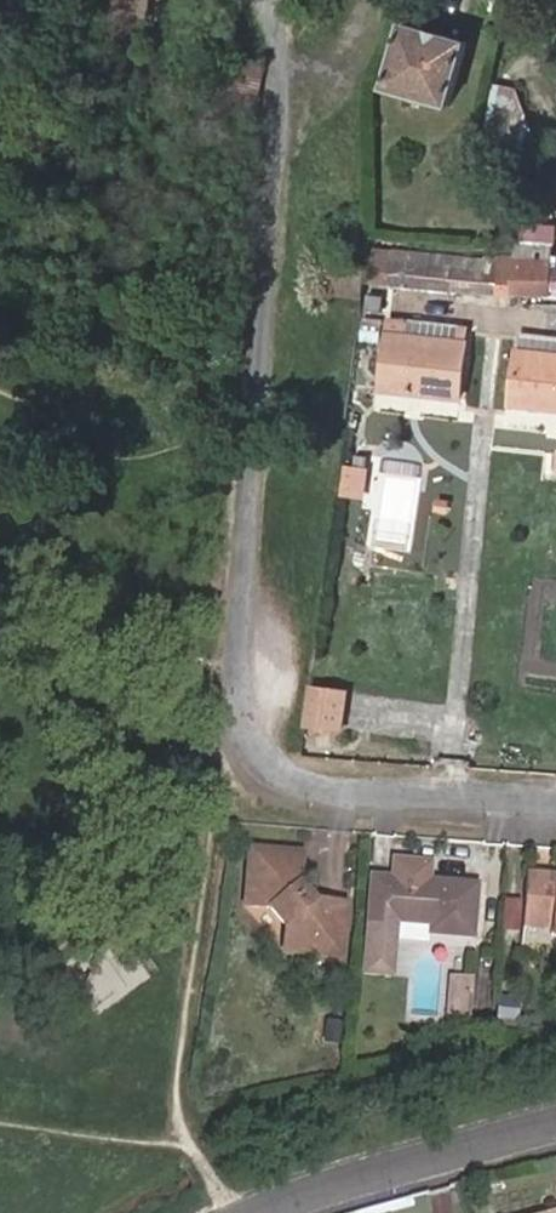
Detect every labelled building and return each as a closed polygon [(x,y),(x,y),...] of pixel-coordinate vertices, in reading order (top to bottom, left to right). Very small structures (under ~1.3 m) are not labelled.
[(109,55),(125,57),(124,72),(140,73),(141,59),(144,58),(152,0),(116,0),(109,55)] [(234,101),(256,106),(265,61),(244,57),(249,28),(215,23),(199,104),(233,110),(234,101)] [(389,89),(449,106),(468,44),(407,27),(389,89)] [(494,86),(494,110),(521,110),(521,86),(494,86)] [(517,156),(488,139),(476,160),(505,177),(517,156)] [(390,286),(392,262),(401,262),(403,249),(368,246),(365,264),(363,283),(390,286)] [(392,262),(390,286),(497,296),(499,278),(508,278),(510,257),(489,255),(489,258),(403,249),(401,262),(392,262)] [(325,292),(361,297),(363,283),(365,264),(330,259),(325,292)] [(517,268),(513,299),(554,298),(553,267),(517,268)] [(461,398),(467,342),(389,333),(383,390),(461,398)] [(518,352),(555,356),(555,338),(521,334),(518,352)] [(513,404),(555,409),(555,356),(518,352),(513,404)] [(361,499),(365,469),(340,465),(336,496),(361,499)] [(342,687),(308,682),(303,720),(337,726),(342,687)] [(349,910),(319,907),(301,884),(304,856),(251,851),(247,908),(271,911),(288,932),(285,956),(342,962),(349,910)] [(442,886),(444,868),(407,864),(405,882),(442,886)] [(530,873),(526,925),(552,927),(552,935),(555,935),(555,875),(530,873)] [(433,929),(432,936),(474,940),(479,890),(442,886),(405,882),(385,880),(381,923),(409,926),(433,929)] [(403,979),(409,926),(381,923),(375,976),(403,979)] [(473,1010),(474,982),(456,981),(454,1009),(473,1010)] [(325,1043),(341,1045),(345,1022),(329,1019),(325,1043)]
